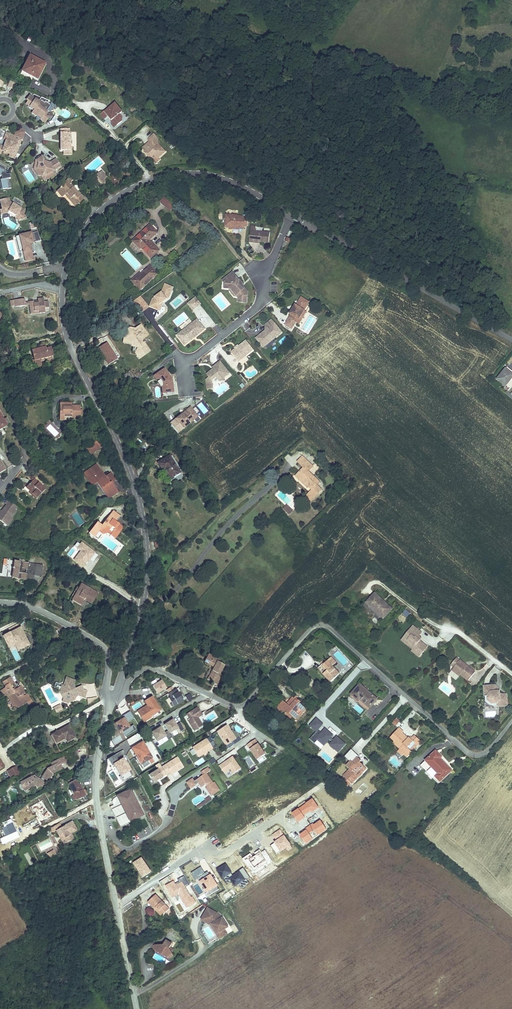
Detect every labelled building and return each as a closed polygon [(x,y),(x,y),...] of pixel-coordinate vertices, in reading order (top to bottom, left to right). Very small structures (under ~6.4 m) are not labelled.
[(38,79),(45,64),(29,56),(22,71),(38,79)] [(10,81),(7,87),(13,89),(15,84),(10,81)] [(41,120),(45,124),(49,119),(46,117),(48,114),(47,113),(51,108),(52,107),(47,103),(46,104),(43,101),(41,103),(32,95),(28,99),(30,101),(28,103),(30,105),(29,106),(35,111),(33,113),(37,117),(38,116),(41,119),(41,120)] [(122,112),(115,103),(104,112),(108,116),(108,117),(110,116),(112,119),(111,124),(112,124),(118,125),(122,121),(123,118),(119,114),(122,112)] [(140,130),(143,134),(150,129),(147,124),(140,130)] [(59,129),(59,150),(63,150),(70,150),(69,133),(68,133),(68,128),(59,129)] [(0,151),(2,152),(5,154),(8,155),(11,156),(15,146),(18,147),(24,132),(21,129),(14,133),(13,137),(11,136),(8,142),(5,140),(2,146),(1,147),(0,146),(0,152),(0,151)] [(5,133),(2,140),(5,141),(5,140),(8,142),(11,136),(5,133)] [(166,152),(158,143),(158,139),(156,137),(154,139),(149,138),(148,143),(150,145),(149,147),(145,146),(142,148),(145,152),(147,152),(151,156),(151,158),(154,161),(158,158),(166,152)] [(18,147),(15,146),(11,156),(8,155),(7,157),(12,159),(18,147)] [(41,156),(35,160),(38,163),(36,173),(38,176),(41,176),(44,181),(55,174),(53,170),(60,166),(55,159),(49,163),(46,163),(46,162),(43,157),(41,156)] [(9,174),(6,175),(5,170),(0,167),(0,176),(1,180),(0,180),(0,181),(2,189),(7,188),(7,189),(11,188),(10,183),(9,183),(8,179),(10,178),(9,174)] [(107,177),(102,170),(94,177),(98,182),(102,179),(103,180),(107,177)] [(77,192),(81,189),(73,180),(73,179),(70,182),(69,183),(70,184),(66,187),(66,186),(65,185),(57,191),(62,197),(65,194),(66,193),(67,193),(70,198),(69,199),(75,206),(83,199),(77,192)] [(161,204),(169,212),(175,206),(167,198),(161,204)] [(2,211),(5,210),(6,212),(7,212),(16,216),(17,220),(26,218),(24,210),(21,208),(21,209),(9,203),(8,199),(0,201),(0,204),(2,211)] [(1,216),(7,214),(15,218),(16,220),(17,220),(16,216),(7,212),(6,212),(5,210),(2,211),(0,211),(0,212),(1,216)] [(244,217),(226,214),(224,227),(243,229),(243,226),(244,217)] [(159,250),(149,240),(148,238),(151,235),(152,237),(157,232),(150,225),(133,241),(140,249),(142,247),(151,257),(159,250)] [(37,231),(32,233),(34,242),(40,240),(37,231)] [(270,233),(255,231),(254,231),(253,235),(250,234),(249,242),(253,243),(253,241),(260,242),(268,243),(270,233)] [(30,233),(15,237),(16,241),(17,240),(19,249),(22,249),(23,252),(28,251),(27,244),(28,243),(32,242),(32,240),(30,233)] [(32,259),(30,250),(28,251),(23,252),(25,261),(32,259)] [(148,265),(131,282),(140,291),(157,274),(148,265)] [(232,272),(223,279),(225,282),(224,288),(229,289),(231,289),(237,297),(238,298),(238,302),(247,303),(248,291),(245,288),(244,290),(240,286),(242,284),(242,283),(240,280),(239,280),(232,272)] [(171,291),(163,287),(161,291),(153,299),(149,306),(158,310),(160,304),(164,302),(169,297),(171,291)] [(231,289),(229,289),(229,291),(235,297),(237,297),(231,289)] [(193,310),(201,304),(195,297),(187,304),(193,310)] [(307,301),(301,297),(296,305),(294,309),(293,309),(290,314),(291,315),(285,324),(292,329),(296,322),(295,321),(297,318),(299,319),(305,310),(307,306),(305,304),(307,301)] [(44,303),(44,299),(38,299),(38,302),(38,304),(34,304),(33,302),(29,302),(29,306),(30,311),(34,310),(34,312),(39,312),(39,314),(45,314),(45,309),(49,308),(48,302),(44,303)] [(202,306),(193,311),(199,319),(201,317),(210,329),(215,325),(202,306)] [(299,319),(297,318),(295,321),(296,322),(299,324),(307,312),(305,310),(299,319)] [(197,319),(177,335),(184,345),(188,342),(187,341),(197,333),(198,334),(205,329),(197,319)] [(282,332),(272,320),(265,325),(269,330),(267,332),(266,330),(260,335),(263,338),(260,340),(264,346),(273,339),(282,332)] [(141,342),(142,340),(141,338),(145,335),(146,336),(148,335),(141,325),(137,327),(138,329),(136,331),(135,329),(130,328),(128,329),(128,332),(125,334),(124,339),(125,340),(126,341),(127,343),(131,344),(132,343),(133,345),(133,353),(136,353),(139,358),(143,356),(142,354),(144,352),(145,354),(150,351),(144,343),(141,342)] [(198,334),(197,333),(187,341),(188,342),(198,334)] [(260,335),(256,338),(263,347),(273,339),(264,346),(260,340),(263,338),(260,335)] [(279,342),(282,345),(288,339),(285,336),(279,342)] [(236,349),(231,352),(239,362),(254,350),(246,341),(239,347),(236,349)] [(108,365),(117,359),(107,343),(97,349),(100,353),(101,353),(108,365)] [(53,356),(51,348),(46,349),(44,344),(40,346),(40,348),(36,350),(36,348),(32,350),(36,365),(37,365),(41,364),(40,359),(53,356)] [(42,364),(54,360),(53,356),(40,359),(41,364),(42,364)] [(230,373),(220,362),(213,367),(214,369),(207,374),(209,378),(206,380),(208,390),(214,389),(212,380),(216,377),(218,376),(221,377),(223,379),(224,377),(230,373)] [(164,369),(156,375),(159,380),(161,380),(163,382),(164,386),(162,387),(163,393),(173,392),(172,379),(170,379),(168,377),(169,376),(164,369)] [(511,385),(511,381),(510,380),(511,378),(511,374),(506,369),(497,379),(505,386),(504,388),(507,391),(511,385)] [(80,415),(80,406),(72,406),(70,406),(69,403),(60,403),(59,420),(64,420),(64,417),(72,417),(72,415),(75,415),(76,415),(80,415)] [(183,413),(175,419),(183,428),(198,416),(190,407),(185,411),(187,412),(184,414),(183,413)] [(87,450),(91,455),(104,445),(99,439),(87,450)] [(180,473),(169,456),(158,463),(164,471),(166,469),(167,471),(166,472),(171,479),(180,473)] [(320,482),(308,471),(313,466),(302,456),(298,462),(304,468),(305,469),(302,472),(300,471),(296,476),(308,488),(309,487),(312,490),(310,492),(306,496),(311,501),(321,490),(317,485),(320,482)] [(111,472),(105,477),(97,465),(87,472),(94,482),(97,483),(109,499),(118,493),(111,483),(116,480),(111,472)] [(94,482),(87,472),(85,473),(93,485),(97,483),(94,482)] [(45,489),(34,479),(32,481),(26,487),(31,491),(32,493),(37,498),(45,489)] [(2,522),(4,519),(7,520),(9,517),(14,510),(13,509),(15,506),(6,499),(3,503),(5,504),(0,510),(0,521),(2,522)] [(119,515),(113,511),(109,517),(115,521),(119,515)] [(115,538),(123,527),(119,524),(116,522),(115,521),(109,517),(102,525),(97,522),(89,533),(95,537),(98,540),(102,534),(103,534),(107,533),(110,535),(115,538)] [(93,563),(99,555),(79,540),(68,556),(83,567),(89,560),(93,563)] [(35,564),(14,561),(12,577),(17,578),(17,577),(20,577),(19,578),(25,579),(24,581),(28,581),(28,579),(33,580),(34,575),(35,564)] [(41,576),(42,565),(35,564),(34,575),(41,576)] [(93,602),(98,593),(81,584),(79,588),(78,588),(73,598),(82,603),(84,600),(84,599),(86,597),(88,598),(88,599),(93,602)] [(78,588),(79,588),(77,587),(71,599),(72,599),(72,600),(73,598),(78,588)] [(392,609),(385,603),(382,601),(382,600),(375,593),(370,598),(370,599),(373,602),(370,606),(378,613),(380,611),(386,616),(392,609)] [(407,618),(411,613),(406,609),(402,614),(407,618)] [(419,636),(417,634),(419,631),(413,625),(404,637),(410,643),(409,645),(413,648),(412,649),(420,656),(427,647),(420,641),(417,638),(419,636)] [(24,634),(20,627),(4,636),(8,644),(15,640),(21,649),(30,644),(25,636),(23,637),(22,635),(24,634)] [(21,649),(15,640),(8,644),(4,636),(3,637),(9,648),(15,645),(18,651),(21,649)] [(410,643),(404,637),(401,640),(412,649),(413,648),(409,645),(410,643)] [(219,674),(224,665),(218,662),(219,660),(209,655),(205,661),(215,667),(208,680),(214,683),(219,674)] [(340,674),(332,666),(336,663),(331,657),(323,666),(322,664),(317,669),(330,683),(340,674)] [(454,668),(460,661),(457,658),(451,665),(454,668)] [(475,672),(467,666),(466,667),(463,664),(464,663),(460,660),(454,668),(453,669),(460,675),(468,681),(475,672)] [(218,685),(222,676),(219,674),(214,683),(218,685)] [(14,684),(10,678),(3,682),(5,686),(6,686),(9,684),(10,686),(14,684)] [(77,693),(83,690),(81,686),(75,689),(74,686),(75,681),(67,678),(64,686),(62,685),(60,692),(63,693),(65,694),(64,696),(63,699),(68,700),(70,703),(76,700),(74,697),(78,695),(77,693)] [(166,690),(162,680),(157,683),(155,680),(150,682),(156,694),(166,690)] [(24,697),(22,695),(26,693),(21,686),(13,691),(10,686),(9,684),(6,686),(5,688),(1,691),(3,695),(6,696),(8,696),(12,703),(12,705),(12,707),(18,708),(23,705),(27,703),(29,706),(33,703),(27,694),(24,697)] [(362,700),(361,700),(370,707),(377,699),(360,685),(351,695),(358,701),(360,699),(360,698),(362,700)] [(507,706),(506,694),(500,695),(499,691),(497,691),(496,690),(492,690),(491,686),(484,686),(485,699),(488,698),(488,701),(492,704),(497,703),(497,706),(507,706)] [(169,698),(174,706),(183,701),(182,699),(180,696),(176,689),(169,694),(171,697),(169,698)] [(85,698),(87,691),(83,690),(77,693),(78,695),(78,696),(85,698)] [(150,716),(161,710),(152,697),(145,702),(147,705),(149,708),(139,714),(142,719),(144,718),(146,721),(151,718),(150,716)] [(302,705),(293,697),(290,700),(291,701),(299,708),(302,705)] [(497,706),(497,703),(492,704),(488,701),(488,698),(485,699),(485,702),(487,703),(488,704),(489,705),(490,706),(491,706),(492,706),(494,707),(497,706)] [(284,715),(285,713),(287,711),(292,717),(296,720),(306,709),(302,705),(299,708),(291,701),(288,705),(287,704),(284,702),(280,706),(282,708),(279,711),(284,715)] [(149,708),(147,705),(138,711),(137,712),(139,714),(149,708)] [(127,706),(119,709),(121,714),(129,712),(127,706)] [(202,715),(197,707),(186,714),(189,720),(187,721),(194,731),(202,726),(197,718),(202,715)] [(114,724),(120,734),(123,732),(126,736),(136,730),(131,721),(134,719),(130,712),(123,716),(124,718),(114,724)] [(177,725),(174,719),(165,724),(170,733),(179,728),(181,732),(185,729),(181,723),(177,725)] [(316,732),(310,739),(315,743),(318,740),(324,746),(329,739),(332,742),(330,745),(338,752),(345,744),(337,737),(333,740),(331,738),(333,735),(328,731),(327,733),(324,730),(321,733),(318,730),(323,724),(316,719),(310,726),(316,732)] [(219,731),(228,745),(237,738),(228,724),(219,731)] [(76,737),(69,725),(52,735),(57,744),(65,739),(67,742),(76,737)] [(161,727),(153,732),(158,741),(167,735),(169,739),(173,737),(168,730),(165,732),(161,727)] [(411,751),(421,741),(415,735),(412,738),(411,739),(409,737),(408,738),(402,733),(403,732),(399,728),(391,737),(394,741),(393,742),(400,748),(398,751),(403,755),(404,754),(407,757),(412,752),(411,751)] [(112,740),(114,744),(123,740),(120,735),(112,740)] [(194,747),(200,757),(214,748),(208,738),(194,747)] [(152,758),(147,749),(151,746),(147,739),(133,748),(139,758),(138,759),(141,764),(144,768),(151,764),(148,760),(152,758)] [(249,745),(259,760),(267,754),(257,739),(249,745)] [(139,758),(133,748),(132,749),(135,754),(134,755),(140,765),(141,764),(138,759),(139,758)] [(452,771),(448,766),(447,767),(446,766),(447,765),(440,759),(442,757),(436,751),(426,761),(421,765),(433,778),(435,776),(440,782),(452,771)] [(65,762),(62,757),(50,764),(51,766),(45,769),(40,777),(43,778),(46,780),(51,774),(60,769),(59,767),(65,762)] [(170,772),(172,774),(184,766),(178,757),(163,766),(167,774),(170,772)] [(221,766),(225,773),(232,769),(235,773),(242,769),(234,757),(221,766)] [(356,775),(360,770),(363,772),(367,768),(360,762),(361,760),(358,757),(353,762),(351,761),(346,766),(350,769),(343,776),(352,784),(358,777),(356,775)] [(196,762),(198,766),(205,762),(202,758),(196,762)] [(10,779),(21,774),(17,766),(6,770),(10,779)] [(150,774),(155,782),(167,774),(163,766),(150,774)] [(188,782),(192,788),(200,783),(203,787),(208,784),(209,786),(207,787),(212,795),(221,790),(215,782),(214,783),(208,773),(211,771),(209,767),(202,772),(204,775),(195,781),(194,778),(188,782)] [(39,779),(33,775),(19,783),(23,792),(33,786),(37,787),(46,784),(41,781),(39,779)] [(162,786),(170,781),(167,776),(159,781),(162,786)] [(78,785),(76,780),(69,784),(74,794),(72,797),(74,800),(78,800),(86,796),(80,784),(78,785)] [(146,813),(134,789),(132,790),(143,815),(144,815),(146,814),(146,813)] [(143,815),(132,790),(118,797),(113,799),(112,802),(114,805),(110,807),(120,826),(130,821),(143,815)] [(203,803),(204,806),(213,800),(211,796),(206,800),(206,801),(203,803)] [(34,806),(44,820),(51,815),(42,801),(34,806)] [(12,844),(11,841),(19,838),(13,822),(5,825),(9,835),(0,839),(0,840),(3,848),(12,844)] [(72,834),(78,830),(73,822),(57,831),(60,836),(63,834),(66,838),(65,839),(67,843),(73,840),(72,837),(73,836),(72,834)] [(50,859),(56,854),(52,849),(46,853),(50,859)] [(151,871),(142,858),(135,863),(137,866),(140,871),(139,872),(142,877),(151,871)] [(169,909),(156,895),(148,902),(155,909),(156,907),(157,907),(158,908),(157,909),(162,914),(163,915),(169,909)] [(157,909),(158,908),(157,907),(156,907),(155,909),(160,915),(162,916),(163,915),(162,914),(157,909)] [(208,908),(207,910),(216,915),(216,916),(220,919),(222,918),(217,913),(208,908)] [(207,910),(202,919),(211,924),(212,925),(218,934),(224,930),(228,927),(222,918),(220,919),(216,916),(216,915),(207,910)] [(202,919),(201,920),(210,925),(219,939),(227,934),(224,930),(218,934),(212,925),(211,924),(202,919)] [(154,945),(154,952),(160,952),(165,955),(168,959),(173,956),(172,953),(169,949),(170,947),(172,944),(166,941),(163,945),(154,945)]
